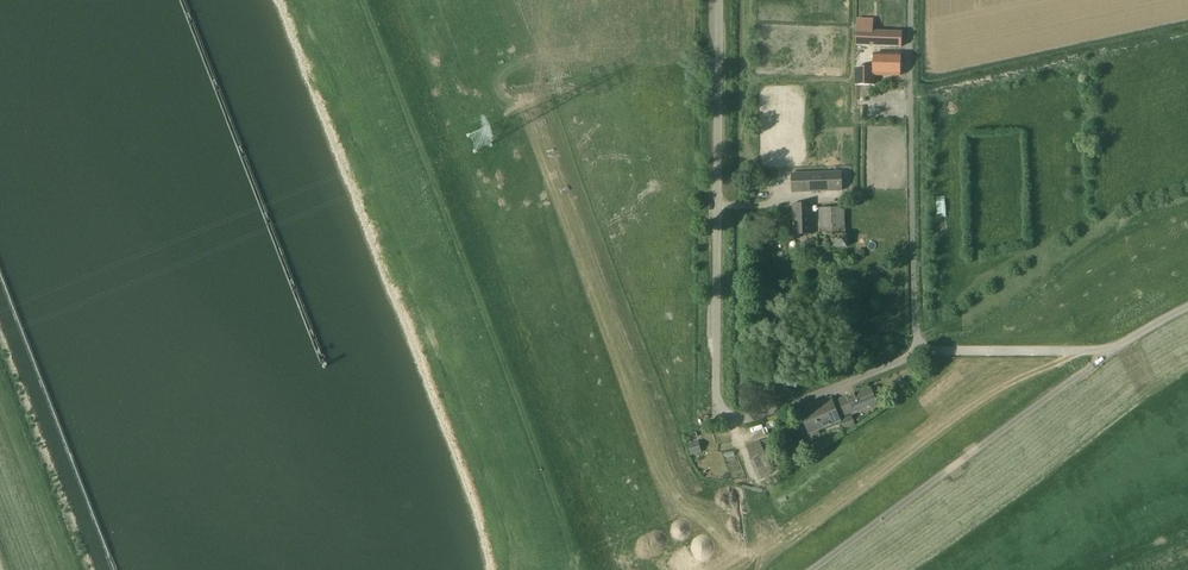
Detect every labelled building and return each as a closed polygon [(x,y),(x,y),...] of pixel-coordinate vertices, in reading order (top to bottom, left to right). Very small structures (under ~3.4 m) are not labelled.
[(857,19),(856,46),(902,48),(902,32),(873,31),(873,20),(857,19)] [(874,86),(875,75),(901,76),(902,55),(874,55),(874,68),(856,68),(855,86),(874,86)] [(792,173),(792,193),(843,191),(842,171),(792,173)] [(793,235),(814,235),(813,204),(792,204),(793,235)] [(847,234),(845,234),(844,208),(820,209),(821,234),(817,234),(818,248),(847,248),(847,234)] [(949,248),(948,233),(939,233),(939,248),(949,248)] [(846,416),(870,406),(878,403),(871,387),(864,391),(840,400),(846,416)] [(841,421),(831,398),(819,403),(820,406),(801,414),(809,434),(841,421)] [(841,420),(843,427),(844,430),(856,426),(853,416),(841,420)] [(767,438),(761,441),(766,452),(772,450),(767,438)] [(698,441),(697,442),(688,445),(691,455),(701,452),(698,441)] [(746,446),(751,458),(752,459),(765,453),(760,441),(746,446)] [(766,454),(751,461),(758,480),(768,476),(766,471),(772,469),(766,454)]
